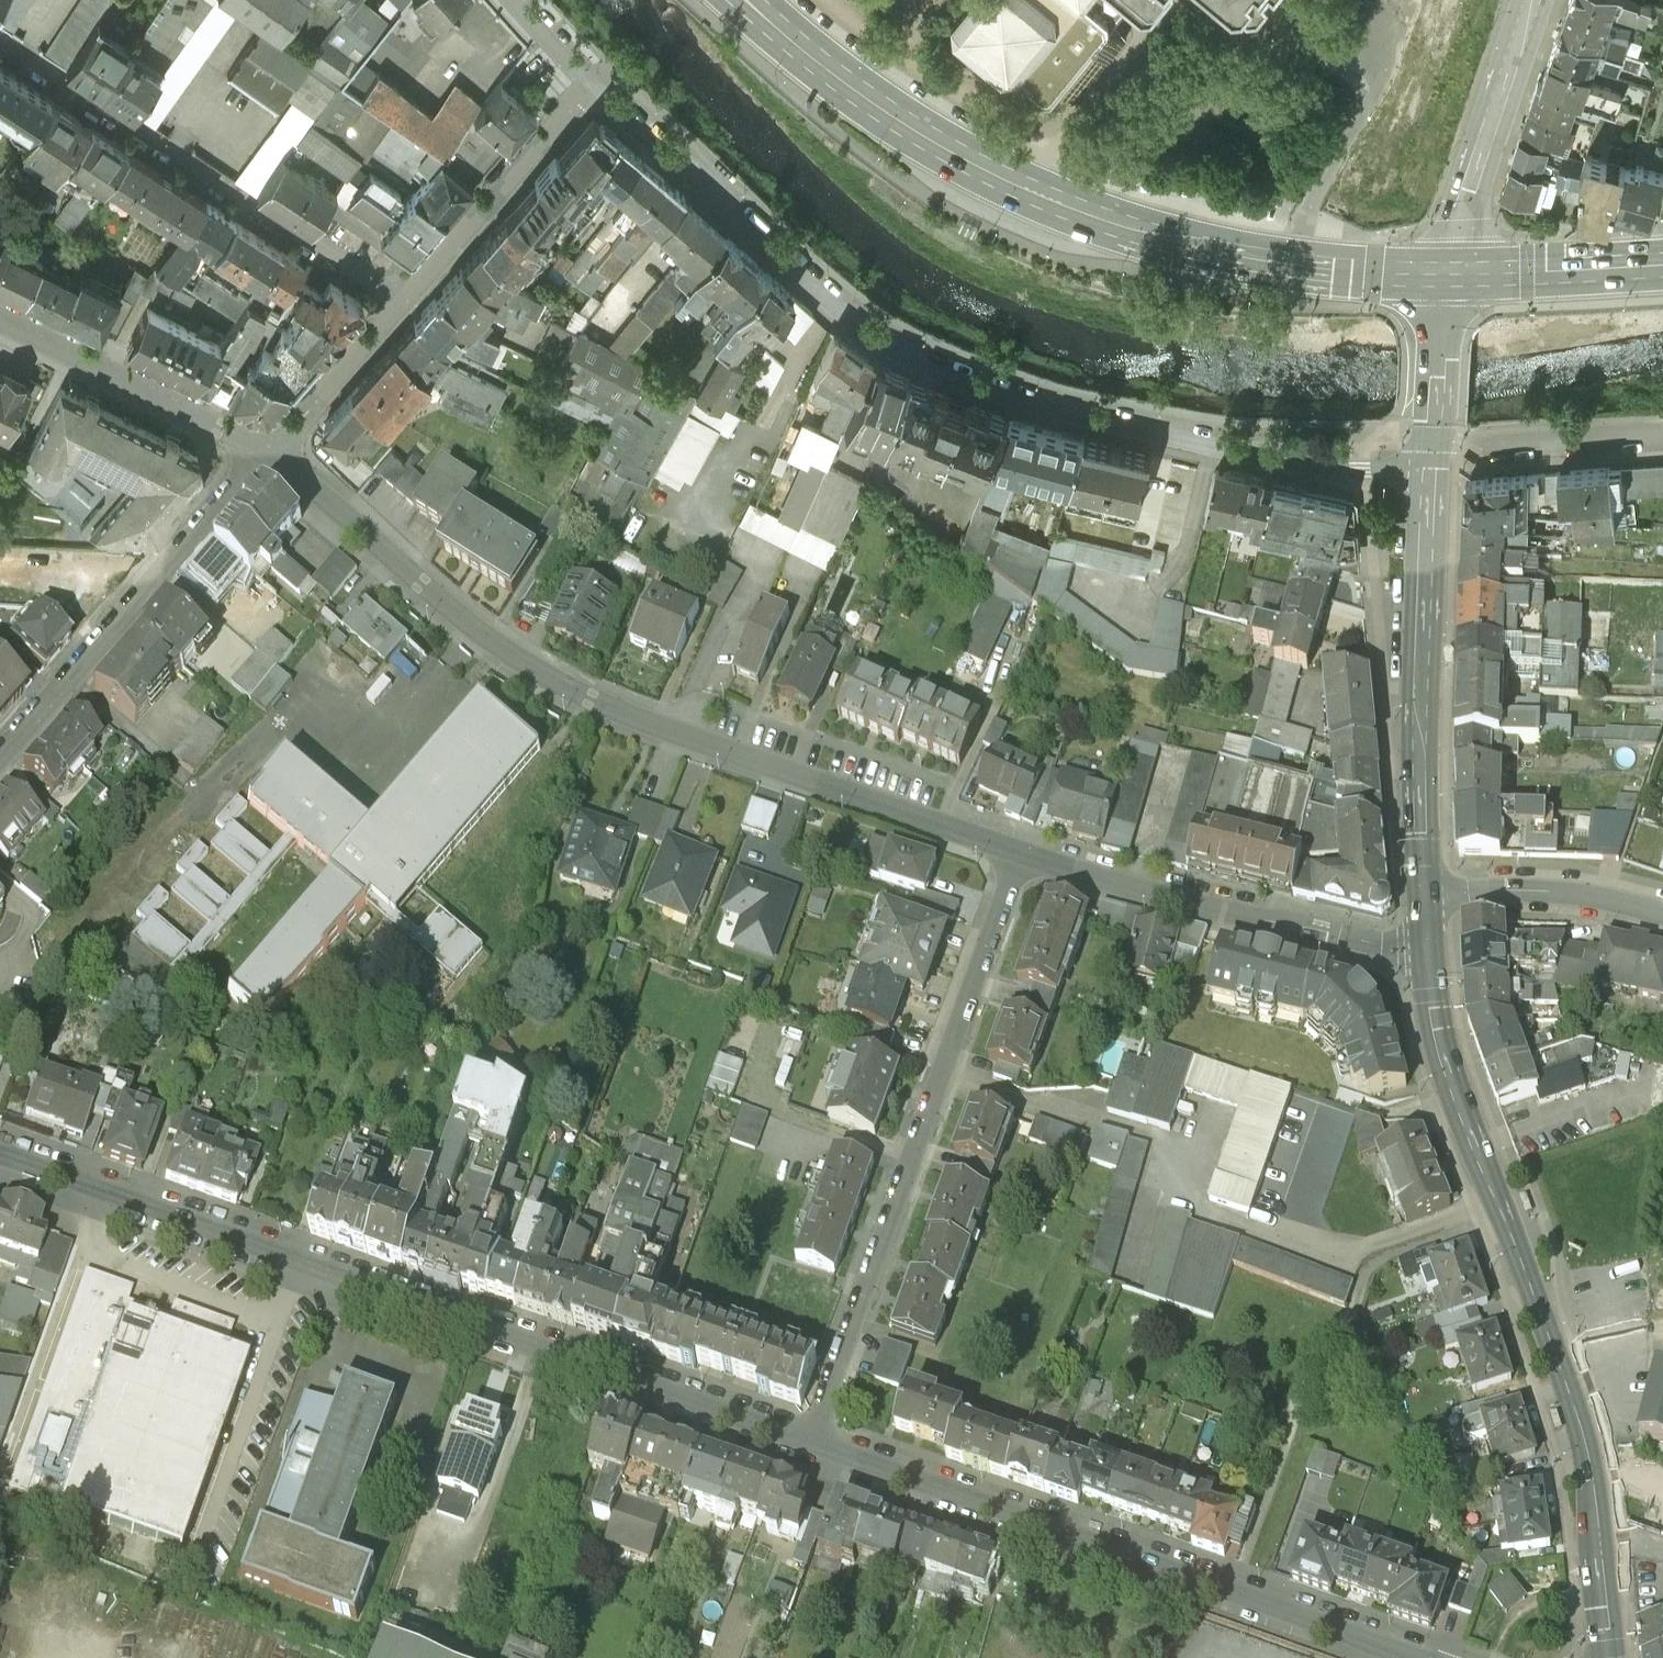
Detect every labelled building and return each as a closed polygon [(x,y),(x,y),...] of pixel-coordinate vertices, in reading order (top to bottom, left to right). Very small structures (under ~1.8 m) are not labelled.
[(0,2),(0,25),(11,32),(31,0),(2,0),(0,2)] [(45,54),(66,68),(93,27),(111,0),(81,0),(45,54)] [(128,54),(146,66),(152,57),(157,60),(198,0),(165,0),(130,52),(128,54)] [(134,112),(154,125),(238,9),(225,0),(214,0),(160,75),(134,112)] [(262,25),(280,38),(308,0),(225,0),(262,25)] [(331,36),(358,58),(389,18),(367,0),(358,0),(348,13),(331,36)] [(348,13),(358,0),(334,0),(348,13)] [(378,5),(392,15),(404,0),(383,0),(378,5)] [(415,13),(430,26),(436,17),(439,20),(455,0),(420,0),(424,4),(415,13)] [(954,21),(956,39),(1003,77),(1021,76),(1027,81),(1024,84),(1044,100),(1054,99),(1061,90),(1111,29),(1111,28),(1110,20),(1088,2),(1089,0),(971,0),(954,21)] [(1088,2),(1110,20),(1111,28),(1115,24),(1134,0),(1089,0),(1088,2)] [(1570,4),(1610,17),(1615,2),(1620,4),(1618,8),(1636,13),(1641,0),(1571,0),(1570,4)] [(1649,0),(1641,0),(1636,13),(1646,16),(1651,0),(1649,0)] [(1610,17),(1570,4),(1560,30),(1624,50),(1629,34),(1611,29),(1610,33),(1605,31),(1610,17)] [(1111,29),(1061,90),(1072,99),(1075,99),(1127,37),(1127,34),(1115,24),(1111,28),(1111,29)] [(280,38),(262,25),(227,74),(274,108),(285,93),(311,59),(280,38)] [(130,52),(93,27),(66,68),(103,92),(128,54),(130,52)] [(1624,50),(1560,30),(1551,56),(1592,69),(1597,53),(1602,55),(1601,59),(1619,65),(1624,50)] [(358,58),(331,36),(312,60),(341,80),(358,58)] [(128,54),(103,92),(134,112),(160,75),(146,66),(128,54)] [(1592,69),(1551,56),(1541,83),(1592,98),(1600,101),(1616,106),(1621,90),(1594,82),(1593,82),(1588,81),(1592,69)] [(381,75),(358,58),(341,80),(368,99),(375,104),(390,82),(381,75)] [(341,80),(312,60),(311,59),(285,93),(294,100),(236,179),(259,194),(283,161),(295,144),(310,123),(341,80)] [(31,133),(51,102),(22,83),(13,77),(0,68),(0,113),(31,133)] [(341,80),(310,123),(336,141),(338,142),(368,99),(341,80)] [(432,112),(390,82),(375,104),(395,117),(418,133),(432,112)] [(456,82),(432,112),(460,132),(475,115),(483,103),(456,82)] [(483,103),(475,115),(507,142),(535,110),(500,82),(483,103)] [(1541,83),(1538,82),(1530,106),(1569,119),(1574,104),(1588,108),(1592,98),(1541,83)] [(1600,101),(1592,98),(1588,108),(1597,111),(1600,101)] [(31,133),(30,134),(29,134),(21,145),(43,160),(39,166),(55,176),(91,128),(51,102),(31,133)] [(1569,119),(1530,106),(1524,123),(1563,140),(1569,119)] [(460,132),(432,112),(418,133),(430,142),(444,152),(445,152),(460,132)] [(460,132),(445,152),(444,152),(439,159),(470,184),(507,142),(475,115),(460,132)] [(418,133),(395,117),(372,148),(408,173),(418,159),(430,142),(418,133)] [(587,123),(506,217),(533,241),(552,218),(617,139),(598,122),(587,123)] [(336,141),(310,123),(295,144),(321,162),(336,141)] [(129,152),(91,128),(55,176),(76,190),(92,200),(106,181),(129,152)] [(1646,136),(1636,133),(1630,152),(1639,155),(1646,136)] [(1537,143),(1519,138),(1511,164),(1543,175),(1545,175),(1548,165),(1542,163),(1546,147),(1537,143)] [(617,139),(552,218),(565,228),(601,185),(600,181),(603,178),(615,188),(640,157),(617,139)] [(338,142),(336,141),(321,162),(346,178),(356,164),(361,157),(338,142)] [(470,184),(439,159),(444,152),(430,142),(418,159),(428,166),(420,177),(423,179),(413,192),(445,214),(470,184)] [(206,201),(129,152),(106,181),(139,202),(142,198),(163,211),(160,215),(184,230),(187,232),(206,201)] [(1607,162),(1586,155),(1580,173),(1580,199),(1579,214),(1609,222),(1624,172),(1606,166),(1607,162)] [(640,157),(615,188),(628,198),(624,202),(623,202),(600,229),(606,234),(611,227),(618,233),(662,177),(640,157)] [(1581,162),(1561,160),(1559,168),(1580,173),(1581,162)] [(335,194),(283,161),(259,194),(311,227),(323,210),(332,197),(335,194)] [(1626,165),(1624,172),(1609,222),(1623,222),(1625,211),(1649,218),(1651,218),(1662,180),(1662,172),(1641,166),(1642,165),(1637,163),(1635,168),(1626,165)] [(413,192),(412,192),(400,205),(398,204),(400,200),(399,194),(356,164),(346,178),(358,186),(359,185),(428,233),(445,214),(413,192)] [(1543,175),(1511,164),(1502,193),(1540,205),(1544,193),(1538,191),(1543,175)] [(1580,173),(1559,168),(1556,182),(1567,184),(1565,197),(1580,199),(1580,173)] [(662,177),(618,233),(625,239),(620,246),(625,250),(626,250),(648,223),(646,221),(649,217),(661,226),(685,196),(662,177)] [(335,194),(332,197),(344,206),(349,200),(348,199),(358,186),(346,178),(335,194)] [(428,233),(359,185),(358,186),(348,199),(349,200),(377,219),(385,218),(388,214),(391,216),(380,229),(393,238),(413,251),(428,233)] [(76,190),(55,217),(71,227),(92,200),(76,190)] [(661,226),(656,232),(690,258),(686,262),(683,259),(676,269),(673,267),(610,343),(627,354),(674,299),(726,233),(685,196),(661,226)] [(344,206),(332,197),(323,210),(384,251),(393,238),(380,229),(344,206)] [(231,218),(206,201),(187,232),(185,235),(197,242),(210,251),(231,218)] [(533,241),(506,217),(481,245),(512,271),(520,263),(529,271),(536,262),(537,263),(540,263),(547,255),(546,252),(533,241)] [(280,251),(235,221),(214,254),(240,271),(236,276),(242,280),(246,274),(250,277),(251,276),(261,282),(280,251)] [(575,260),(565,272),(579,282),(618,233),(611,227),(606,234),(600,229),(575,260)] [(7,241),(10,235),(11,233),(0,228),(0,255),(7,241)] [(184,230),(156,264),(176,278),(193,256),(197,242),(185,235),(187,232),(184,230)] [(618,233),(579,282),(592,292),(606,275),(609,278),(613,273),(614,275),(631,253),(626,250),(625,250),(620,246),(625,239),(618,233)] [(726,233),(674,299),(687,309),(705,285),(705,279),(710,278),(711,280),(719,286),(746,252),(726,233)] [(7,241),(0,255),(0,283),(25,295),(43,258),(7,241)] [(481,245),(461,268),(492,294),(496,290),(540,312),(546,301),(512,282),(510,283),(508,285),(503,282),(512,271),(481,245)] [(68,255),(56,247),(46,260),(61,268),(68,255)] [(249,302),(247,304),(256,310),(270,289),(279,294),(276,298),(281,302),(304,267),(280,251),(261,282),(249,302)] [(564,251),(555,264),(565,272),(575,260),(564,251)] [(746,252),(719,286),(727,292),(729,292),(730,299),(724,299),(713,314),(726,324),(767,271),(746,252)] [(43,258),(25,295),(61,314),(78,278),(61,268),(46,260),(43,258)] [(176,278),(156,264),(147,275),(141,289),(165,301),(176,278)] [(136,267),(125,297),(136,302),(141,289),(147,275),(136,267)] [(461,268),(434,299),(464,326),(484,303),(544,334),(552,319),(540,312),(496,290),(492,294),(461,268)] [(726,324),(709,346),(721,354),(721,353),(733,359),(737,352),(735,347),(752,326),(751,321),(749,319),(750,316),(758,317),(769,326),(772,322),(793,294),(767,271),(726,324)] [(121,291),(81,272),(78,278),(61,314),(100,333),(121,291)] [(249,302),(203,272),(192,288),(238,318),(247,304),(249,302)] [(360,301),(329,282),(322,295),(301,283),(292,298),(344,329),(362,309),(360,301)] [(793,294),(772,322),(792,338),(815,313),(793,294)] [(595,295),(582,311),(590,316),(603,301),(595,295)] [(344,329),(292,298),(288,303),(299,310),(286,332),(321,354),(344,329)] [(464,326),(434,299),(414,322),(446,349),(464,326)] [(222,344),(198,381),(230,398),(242,374),(230,367),(257,326),(270,334),(271,334),(276,326),(274,325),(276,323),(256,310),(247,304),(238,318),(222,344)] [(222,344),(148,307),(129,347),(198,381),(222,344)] [(446,349),(414,322),(394,345),(426,373),(439,357),(446,349)] [(286,332),(276,326),(271,334),(270,334),(264,345),(253,367),(252,368),(291,389),(321,354),(286,332)] [(498,341),(474,330),(466,347),(490,357),(498,341)] [(833,330),(812,374),(820,378),(814,397),(829,402),(831,401),(833,404),(821,429),(806,422),(792,454),(807,461),(782,517),(798,526),(799,523),(824,465),(844,419),(846,420),(873,358),(870,357),(833,330)] [(636,363),(578,332),(558,367),(620,395),(636,363)] [(394,345),(358,385),(392,414),(416,387),(421,392),(433,377),(426,373),(394,345)] [(708,347),(688,371),(705,381),(721,354),(709,346),(708,347)] [(769,389),(786,361),(763,348),(747,376),(769,389)] [(698,395),(687,413),(722,432),(731,437),(741,418),(720,407),(743,364),(733,359),(721,353),(721,354),(705,381),(698,395)] [(503,387),(439,357),(426,373),(433,377),(449,384),(495,405),(503,387)] [(905,377),(873,358),(846,420),(884,434),(885,430),(905,377)] [(606,422),(591,451),(614,464),(600,488),(626,503),(621,512),(615,509),(599,536),(612,544),(653,472),(659,463),(687,413),(698,395),(636,363),(620,395),(606,422)] [(291,389),(252,368),(253,367),(249,365),(243,375),(242,374),(230,398),(265,417),(291,389)] [(620,395),(558,367),(547,395),(606,422),(620,395)] [(9,432),(31,387),(0,372),(0,427),(9,432)] [(1009,419),(915,382),(905,377),(885,430),(916,441),(916,443),(989,472),(1009,419)] [(495,405),(449,384),(440,404),(489,427),(498,407),(495,405)] [(164,440),(95,406),(98,400),(87,394),(84,400),(61,389),(20,471),(44,492),(54,491),(79,462),(82,456),(113,471),(110,477),(103,509),(97,509),(80,528),(88,535),(158,539),(203,486),(197,456),(175,445),(178,440),(166,434),(164,440)] [(382,419),(351,393),(325,422),(324,426),(325,429),(347,449),(350,448),(352,446),(351,440),(360,430),(367,436),(382,419)] [(687,413),(659,463),(682,476),(692,482),(722,432),(687,413)] [(1042,427),(1010,419),(989,472),(981,494),(1002,506),(1013,477),(1009,468),(1014,466),(1021,468),(1020,472),(1027,474),(1028,470),(1042,427)] [(1085,438),(1042,427),(1028,470),(1071,481),(1085,438)] [(1152,454),(1085,438),(1071,481),(1068,493),(1139,509),(1152,454)] [(989,472),(916,443),(907,462),(894,457),(890,468),(888,472),(889,475),(890,478),(892,480),(907,491),(897,505),(960,549),(981,494),(989,472)] [(894,457),(877,451),(873,462),(890,468),(894,457)] [(392,454),(375,473),(394,491),(412,471),(392,454)] [(1609,466),(1612,493),(1662,490),(1662,462),(1609,466)] [(682,476),(659,463),(653,472),(677,486),(682,476)] [(866,483),(824,465),(799,523),(839,540),(866,483)] [(479,488),(444,466),(430,487),(416,509),(416,510),(449,531),(465,507),(466,508),(479,488)] [(1609,466),(1559,471),(1562,497),(1574,496),(1576,520),(1615,523),(1612,493),(1609,466)] [(1227,468),(1227,471),(1217,469),(1206,517),(1224,522),(1227,510),(1237,512),(1246,472),(1227,468)] [(430,487),(412,471),(394,491),(416,509),(430,487)] [(1559,471),(1537,473),(1537,489),(1543,488),(1545,499),(1562,497),(1559,471)] [(1266,477),(1246,472),(1237,512),(1248,515),(1245,527),(1262,531),(1274,482),(1265,480),(1266,477)] [(1512,475),(1485,477),(1485,478),(1470,479),(1465,484),(1464,510),(1524,515),(1526,515),(1527,499),(1537,499),(1537,489),(1537,473),(1512,475)] [(1347,499),(1274,482),(1262,531),(1259,542),(1292,548),(1295,532),(1307,535),(1305,544),(1340,552),(1359,550),(1357,527),(1343,524),(1345,514),(1344,513),(1347,499)] [(302,518),(267,487),(239,520),(273,550),(283,539),(292,547),(301,537),(291,529),(302,518)] [(1002,506),(981,494),(960,549),(988,572),(1032,604),(1048,552),(1005,538),(1006,535),(994,531),(1002,506)] [(782,517),(751,500),(742,522),(789,548),(798,526),(782,517)] [(466,508),(465,507),(449,531),(439,548),(513,595),(539,554),(466,508)] [(575,522),(553,510),(540,531),(561,544),(575,522)] [(1524,515),(1464,510),(1464,532),(1529,535),(1529,524),(1529,522),(1523,522),(1524,515)] [(1526,515),(1524,515),(1523,522),(1529,522),(1529,524),(1536,524),(1537,516),(1526,515)] [(273,550),(239,520),(217,545),(251,575),(262,562),(300,594),(310,582),(273,550)] [(839,540),(799,523),(798,526),(789,548),(827,567),(839,540)] [(1529,535),(1464,532),(1463,553),(1500,555),(1504,555),(1504,543),(1509,543),(1509,545),(1511,548),(1528,549),(1529,535)] [(1151,557),(1054,535),(1032,604),(1046,612),(1129,673),(1176,681),(1184,608),(1161,602),(1149,651),(1136,649),(1136,648),(1065,595),(1072,566),(1145,582),(1148,572),(1161,575),(1166,552),(1153,549),(1151,557)] [(1340,552),(1305,544),(1293,592),(1326,600),(1340,552)] [(251,575),(217,545),(189,577),(217,602),(233,583),(245,588),(244,589),(245,589),(251,575)] [(651,566),(617,547),(608,565),(643,585),(651,566)] [(337,551),(311,583),(331,600),(357,568),(337,551)] [(1500,555),(1463,553),(1462,579),(1500,580),(1523,581),(1524,566),(1500,565),(1500,555)] [(723,562),(704,597),(724,608),(743,573),(723,562)] [(112,592),(79,563),(37,610),(70,639),(112,592)] [(574,578),(555,621),(558,622),(553,634),(594,652),(614,607),(593,597),(597,588),(574,578)] [(1500,580),(1462,579),(1461,604),(1530,605),(1530,592),(1499,591),(1500,580)] [(537,583),(517,614),(535,622),(550,588),(537,583)] [(700,609),(655,590),(632,642),(649,649),(650,646),(677,657),(675,661),(677,662),(700,609)] [(1326,600),(1293,592),(1283,629),(1316,637),(1326,600)] [(988,593),(959,653),(983,664),(1012,605),(988,593)] [(212,635),(169,599),(140,632),(182,669),(196,653),(192,649),(206,633),(210,637),(212,635)] [(345,627),(386,662),(409,636),(367,600),(345,627)] [(790,614),(765,603),(734,674),(736,675),(737,672),(758,681),(757,684),(759,685),(790,614)] [(1530,605),(1461,604),(1459,649),(1543,651),(1544,611),(1544,605),(1530,605)] [(1251,610),(1243,608),(1239,622),(1247,624),(1251,610)] [(37,610),(27,610),(13,625),(19,631),(12,639),(45,668),(70,639),(37,610)] [(1256,612),(1251,610),(1247,624),(1256,626),(1256,623),(1254,623),(1256,612)] [(1580,612),(1544,611),(1543,651),(1579,652),(1580,612)] [(1276,618),(1256,612),(1254,623),(1256,623),(1257,623),(1274,627),(1276,618)] [(843,636),(815,623),(805,645),(781,696),(798,704),(797,707),(810,713),(811,710),(831,668),(835,659),(833,658),(843,636)] [(1274,627),(1257,623),(1256,623),(1256,626),(1252,640),(1279,646),(1275,662),(1301,667),(1308,668),(1316,637),(1283,629),(1274,627)] [(273,631),(256,651),(258,654),(259,653),(277,669),(293,649),(273,631)] [(719,659),(732,664),(743,636),(729,631),(719,659)] [(140,632),(92,687),(134,724),(151,705),(153,706),(172,684),(170,683),(182,669),(140,632)] [(858,642),(843,636),(833,658),(835,659),(831,668),(843,674),(858,642)] [(1543,651),(1459,649),(1458,676),(1502,678),(1502,679),(1541,680),(1540,696),(1579,698),(1580,653),(1579,652),(1543,651)] [(258,654),(231,684),(251,701),(277,669),(259,653),(258,654)] [(1259,721),(1253,745),(1281,752),(1304,758),(1311,732),(1285,726),(1301,667),(1275,662),(1270,679),(1259,721)] [(25,689),(0,668),(0,718),(25,689)] [(1369,676),(1325,671),(1332,744),(1334,744),(1375,741),(1369,676)] [(940,702),(921,693),(918,699),(899,691),(899,692),(876,682),(877,680),(859,672),(839,715),(899,742),(901,736),(960,764),(980,721),(962,713),(962,714),(939,704),(940,702)] [(1270,679),(1257,676),(1246,717),(1259,721),(1270,679)] [(1502,678),(1458,676),(1456,739),(1518,742),(1632,746),(1633,731),(1624,730),(1624,732),(1565,732),(1565,724),(1510,723),(1509,730),(1501,729),(1502,679),(1502,678)] [(1558,698),(1537,697),(1536,716),(1557,718),(1558,698)] [(71,712),(47,739),(78,767),(90,753),(88,752),(100,738),(71,712)] [(204,717),(172,758),(193,775),(225,734),(204,717)] [(1103,842),(1102,847),(1127,854),(1158,745),(1133,738),(1103,842)] [(78,767),(47,739),(23,767),(53,792),(65,778),(67,780),(78,767)] [(1518,742),(1456,739),(1455,769),(1491,770),(1492,751),(1501,752),(1501,757),(1517,757),(1518,742)] [(1375,741),(1334,744),(1336,775),(1377,772),(1375,741)] [(1281,752),(1253,745),(1247,768),(1249,769),(1274,776),(1281,752)] [(1042,772),(995,751),(979,787),(1025,808),(1026,808),(1043,772),(1042,772)] [(1195,755),(1163,863),(1188,870),(1219,761),(1195,755)] [(1043,772),(1026,808),(1025,808),(1020,819),(1034,826),(1041,806),(1053,772),(1056,764),(1047,760),(1042,772),(1043,772)] [(1219,761),(1188,870),(1218,877),(1249,769),(1247,768),(1219,761)] [(1274,776),(1249,769),(1218,877),(1293,896),(1301,867),(1302,861),(1303,858),(1296,856),(1308,809),(1291,805),(1298,782),(1274,776)] [(1491,770),(1455,769),(1457,808),(1500,809),(1501,770),(1491,770)] [(1053,772),(1041,806),(1054,809),(1064,776),(1053,772)] [(1377,772),(1336,775),(1336,783),(1323,780),(1324,776),(1311,774),(1308,785),(1315,787),(1328,790),(1337,793),(1349,796),(1380,802),(1377,772)] [(1091,781),(1064,774),(1064,776),(1054,809),(1051,820),(1081,828),(1079,835),(1103,842),(1117,792),(1090,785),(1091,781)] [(0,793),(0,855),(1,856),(25,829),(31,834),(43,820),(6,786),(0,793)] [(1328,790),(1315,787),(1310,809),(1322,812),(1328,790)] [(1380,802),(1349,796),(1343,817),(1383,828),(1380,802)] [(1639,799),(1621,798),(1620,814),(1634,815),(1639,799)] [(778,810),(752,800),(742,827),(768,837),(778,810)] [(667,812),(637,802),(627,832),(634,835),(634,836),(654,842),(667,812)] [(1310,809),(1308,808),(1308,809),(1296,856),(1303,858),(1302,861),(1341,858),(1343,876),(1344,876),(1344,880),(1387,876),(1383,828),(1343,817),(1322,812),(1310,809)] [(1500,809),(1457,808),(1459,855),(1501,856),(1500,842),(1503,842),(1505,840),(1505,834),(1503,832),(1500,832),(1499,823),(1506,824),(1506,825),(1508,827),(1526,827),(1553,829),(1553,827),(1553,812),(1500,809)] [(654,842),(654,843),(667,847),(667,846),(669,847),(681,817),(667,812),(654,842)] [(1620,814),(1592,813),(1590,859),(1619,860),(1634,815),(1620,814)] [(627,832),(580,817),(560,878),(614,895),(634,836),(634,835),(627,832)] [(1553,829),(1526,827),(1525,855),(1557,856),(1558,827),(1553,827),(1553,829)] [(937,860),(872,840),(861,873),(916,891),(926,894),(926,893),(937,860)] [(716,859),(691,848),(688,855),(669,847),(667,846),(667,847),(645,901),(663,908),(665,902),(692,912),(689,919),(691,920),(716,859)] [(1387,876),(1344,880),(1344,876),(1343,876),(1329,877),(1329,876),(1316,877),(1316,871),(1301,867),(1293,896),(1382,920),(1390,912),(1387,876)] [(795,893),(739,873),(729,901),(742,906),(746,914),(735,944),(772,957),(795,893)] [(50,894),(30,877),(20,888),(41,906),(50,894)] [(960,904),(926,893),(926,894),(916,891),(911,906),(954,922),(960,904)] [(909,906),(881,896),(876,910),(883,913),(884,911),(905,918),(909,906)] [(1048,897),(1038,925),(1037,925),(1027,954),(1028,954),(1018,981),(1018,982),(1035,989),(1057,997),(1063,979),(1067,980),(1067,979),(1061,977),(1069,953),(1075,956),(1076,954),(1070,952),(1078,929),(1084,931),(1085,930),(1081,928),(1087,911),(1048,897)] [(1129,909),(1103,902),(1095,925),(1123,932),(1129,909)] [(1129,909),(1123,932),(1135,936),(1138,925),(1140,925),(1143,913),(1129,909)] [(905,918),(884,911),(883,913),(863,967),(866,968),(848,1017),(871,1025),(890,1032),(907,984),(916,987),(915,989),(923,992),(928,979),(926,978),(939,944),(940,945),(945,933),(905,918)] [(1207,929),(1179,922),(1176,934),(1177,935),(1175,946),(1199,952),(1207,929)] [(1505,924),(1463,922),(1464,953),(1562,955),(1564,946),(1566,939),(1518,940),(1518,943),(1505,943),(1505,924)] [(1140,925),(1138,925),(1135,936),(1127,969),(1166,979),(1175,946),(1177,935),(1176,934),(1140,925)] [(1605,939),(1602,954),(1596,987),(1599,987),(1662,1001),(1662,951),(1648,948),(1649,945),(1647,942),(1635,940),(1632,942),(1631,945),(1605,939)] [(1602,954),(1564,946),(1559,974),(1582,979),(1580,990),(1597,993),(1599,987),(1596,987),(1602,954)] [(1283,959),(1259,953),(1259,956),(1224,947),(1211,997),(1211,998),(1304,1021),(1317,971),(1282,962),(1283,959)] [(1562,955),(1464,953),(1466,985),(1507,987),(1506,968),(1519,969),(1519,972),(1539,971),(1539,980),(1556,980),(1562,955)] [(455,980),(436,965),(429,973),(436,980),(420,998),(431,1008),(455,980)] [(1351,986),(1333,982),(1335,975),(1317,971),(1304,1021),(1314,1024),(1342,1051),(1345,1062),(1345,1061),(1395,1047),(1390,1029),(1384,1031),(1379,1014),(1374,1009),(1378,1005),(1360,987),(1356,991),(1351,986)] [(1582,979),(1559,974),(1557,985),(1580,990),(1582,979)] [(1507,987),(1466,985),(1468,1022),(1508,1023),(1507,987)] [(1035,989),(1024,1018),(1046,1026),(1057,997),(1035,989)] [(1024,1018),(1006,1012),(989,1060),(998,1063),(1021,1072),(1031,1075),(1038,1055),(1036,1054),(1046,1026),(1024,1018)] [(1508,1023),(1468,1022),(1478,1051),(1517,1040),(1511,1023),(1508,1023)] [(890,1032),(871,1025),(866,1037),(891,1046),(895,1034),(890,1032)] [(1568,1029),(1555,1032),(1560,1049),(1578,1043),(1568,1029)] [(1517,1040),(1478,1051),(1486,1074),(1525,1061),(1522,1052),(1517,1040)] [(1486,1074),(1499,1107),(1538,1094),(1534,1082),(1592,1062),(1595,1046),(1578,1043),(1560,1049),(1533,1058),(1525,1061),(1486,1074)] [(1241,1109),(1209,1201),(1250,1214),(1252,1207),(1292,1092),(1158,1046),(1152,1062),(1152,1063),(1134,1119),(1170,1130),(1184,1088),(1241,1109)] [(1395,1047),(1345,1061),(1351,1082),(1356,1081),(1358,1090),(1367,1088),(1370,1098),(1406,1087),(1395,1047)] [(1530,1049),(1522,1052),(1525,1061),(1533,1058),(1530,1049)] [(1623,1053),(1611,1051),(1608,1076),(1619,1077),(1623,1053)] [(858,1052),(833,1120),(875,1135),(900,1067),(858,1052)] [(1126,1056),(1113,1094),(1114,1094),(1108,1111),(1134,1119),(1152,1063),(1126,1056)] [(1021,1072),(998,1063),(994,1075),(1017,1083),(1021,1072)] [(117,1079),(103,1119),(116,1124),(125,1099),(130,1084),(123,1081),(126,1075),(120,1073),(117,1079)] [(79,1089),(40,1075),(33,1093),(32,1093),(31,1098),(32,1098),(25,1117),(65,1131),(63,1136),(81,1142),(91,1115),(99,1092),(80,1086),(79,1089)] [(99,1092),(91,1115),(103,1119),(117,1079),(105,1075),(99,1092)] [(485,1148),(468,1195),(473,1197),(492,1204),(492,1203),(530,1101),(501,1082),(497,1088),(470,1079),(436,1175),(433,1183),(448,1188),(451,1189),(470,1138),(490,1145),(488,1149),(485,1148)] [(1011,1103),(987,1095),(982,1107),(1006,1116),(1011,1103)] [(116,1124),(103,1159),(140,1173),(162,1113),(125,1099),(116,1124)] [(742,1104),(729,1139),(754,1148),(766,1113),(742,1104)] [(982,1107),(973,1104),(955,1153),(972,1160),(996,1168),(1006,1139),(1008,1140),(1015,1119),(1006,1116),(982,1107)] [(286,1111),(273,1106),(264,1128),(278,1133),(286,1111)] [(190,1114),(177,1109),(168,1134),(180,1138),(181,1139),(190,1114)] [(207,1120),(190,1114),(181,1139),(180,1138),(165,1181),(198,1193),(219,1136),(208,1133),(203,1149),(205,1150),(203,1155),(196,1153),(207,1120)] [(1380,1123),(1355,1114),(1359,1158),(1378,1151),(1377,1150),(1387,1146),(1380,1123)] [(1087,1133),(1037,1115),(1029,1139),(1079,1157),(1087,1133)] [(1129,1134),(1103,1125),(1091,1160),(1117,1170),(1128,1138),(1129,1134)] [(1387,1146),(1377,1150),(1378,1151),(1407,1224),(1450,1206),(1443,1188),(1442,1188),(1428,1152),(1429,1151),(1421,1133),(1387,1146)] [(219,1136),(198,1193),(234,1206),(240,1191),(244,1192),(255,1159),(233,1151),(235,1145),(233,1145),(234,1142),(219,1136)] [(1117,1170),(1087,1273),(1111,1280),(1148,1145),(1128,1138),(1117,1170)] [(342,1200),(324,1194),(310,1233),(337,1243),(370,1152),(355,1147),(339,1192),(344,1194),(342,1200)] [(370,1152),(337,1243),(367,1254),(383,1209),(369,1204),(386,1154),(371,1148),(370,1152)] [(835,1151),(797,1260),(835,1273),(873,1164),(835,1151)] [(996,1168),(972,1160),(968,1172),(991,1181),(996,1168)] [(320,1167),(312,1189),(324,1194),(332,1171),(320,1167)] [(408,1215),(384,1207),(383,1209),(367,1254),(403,1266),(433,1183),(436,1175),(417,1167),(403,1207),(410,1209),(408,1215)] [(934,1234),(919,1277),(912,1274),(893,1330),(936,1345),(946,1317),(940,1315),(950,1289),(955,1291),(971,1246),(966,1244),(975,1218),(980,1220),(990,1192),(948,1176),(928,1231),(934,1234)] [(433,1183),(403,1266),(428,1275),(443,1232),(431,1228),(433,1221),(436,1220),(448,1188),(433,1183)] [(461,1238),(443,1232),(428,1275),(462,1287),(492,1204),(473,1197),(463,1224),(465,1228),(470,1230),(468,1235),(461,1238)] [(3,1203),(0,1211),(1,1212),(0,1215),(0,1250),(36,1263),(46,1237),(37,1233),(42,1217),(3,1203)] [(492,1204),(462,1287),(487,1296),(502,1257),(503,1253),(491,1249),(493,1242),(496,1241),(508,1209),(492,1203),(492,1204)] [(660,1217),(619,1203),(608,1235),(633,1244),(632,1248),(648,1253),(660,1217)] [(684,1212),(665,1205),(660,1217),(679,1224),(684,1212)] [(1239,1240),(1189,1222),(1191,1215),(1168,1209),(1144,1293),(1167,1300),(1167,1303),(1213,1319),(1231,1264),(1239,1240)] [(648,1253),(616,1342),(653,1355),(669,1309),(651,1303),(679,1224),(660,1217),(648,1253)] [(520,1264),(502,1257),(487,1296),(516,1307),(546,1224),(529,1218),(516,1254),(517,1257),(521,1259),(520,1264)] [(546,1224),(516,1307),(546,1317),(560,1278),(548,1274),(564,1230),(546,1224)] [(72,1246),(46,1237),(36,1263),(32,1274),(59,1283),(72,1246)] [(560,1278),(546,1317),(575,1327),(589,1288),(571,1282),(574,1276),(578,1278),(589,1244),(574,1239),(560,1278)] [(1353,1284),(1239,1240),(1231,1264),(1345,1307),(1353,1284)] [(1436,1247),(1411,1256),(1416,1268),(1431,1262),(1441,1259),(1436,1247)] [(615,1297),(589,1288),(575,1327),(616,1342),(648,1253),(632,1248),(615,1297)] [(1441,1259),(1431,1262),(1434,1272),(1422,1277),(1428,1294),(1441,1290),(1478,1277),(1468,1249),(1441,1259)] [(132,1290),(85,1274),(8,1489),(59,1507),(59,1508),(180,1551),(248,1362),(247,1361),(250,1354),(226,1345),(233,1327),(174,1305),(169,1319),(127,1305),(132,1290)] [(1478,1277),(1441,1290),(1449,1315),(1450,1318),(1466,1312),(1487,1305),(1478,1277)] [(10,1288),(0,1316),(0,1323),(31,1333),(42,1299),(10,1288)] [(817,1362),(669,1309),(653,1355),(683,1365),(683,1366),(695,1370),(697,1364),(761,1387),(759,1394),(771,1398),(771,1397),(801,1407),(817,1362)] [(1449,1315),(1437,1318),(1442,1334),(1471,1325),(1466,1312),(1450,1318),(1449,1315)] [(1442,1334),(1447,1350),(1459,1346),(1458,1342),(1486,1334),(1482,1321),(1471,1325),(1442,1334)] [(1486,1334),(1458,1342),(1459,1346),(1466,1367),(1503,1356),(1496,1331),(1486,1334)] [(888,1343),(874,1380),(899,1389),(912,1351),(888,1343)] [(1503,1356),(1466,1367),(1474,1392),(1511,1381),(1503,1356)] [(4,1434),(30,1362),(0,1358),(0,1433),(4,1434)] [(1657,1369),(1648,1403),(1662,1407),(1662,1371),(1657,1369)] [(333,1407),(303,1396),(287,1443),(290,1444),(265,1514),(277,1518),(273,1529),(258,1523),(238,1577),(357,1620),(376,1566),(341,1553),(397,1399),(343,1380),(333,1407)] [(939,1396),(910,1386),(895,1429),(914,1436),(933,1443),(933,1442),(950,1448),(946,1459),(1008,1480),(1021,1443),(960,1422),(964,1411),(937,1402),(939,1396)] [(1504,1397),(1470,1407),(1474,1419),(1508,1409),(1504,1397)] [(1648,1403),(1640,1437),(1662,1444),(1662,1407),(1648,1403)] [(1469,1437),(1473,1438),(1487,1434),(1489,1442),(1527,1431),(1519,1406),(1508,1409),(1474,1419),(1469,1421),(1466,1423),(1464,1426),(1464,1429),(1465,1433),(1466,1435),(1469,1437)] [(460,1422),(454,1439),(456,1440),(440,1483),(478,1496),(493,1453),(495,1453),(501,1436),(495,1434),(499,1421),(471,1412),(467,1424),(460,1422)] [(644,1431),(609,1419),(591,1469),(610,1475),(595,1518),(611,1524),(644,1431)] [(673,1442),(644,1431),(611,1524),(604,1543),(634,1553),(673,1442)] [(1527,1431),(1489,1442),(1490,1444),(1485,1446),(1490,1465),(1496,1463),(1497,1468),(1535,1456),(1527,1431)] [(1061,1450),(1023,1437),(1021,1443),(1008,1480),(1045,1493),(1061,1450)] [(702,1452),(673,1442),(634,1553),(649,1559),(665,1512),(679,1517),(702,1452)] [(1061,1450),(1045,1493),(1078,1505),(1081,1496),(1091,1466),(1090,1466),(1066,1457),(1070,1445),(1063,1442),(1061,1450)] [(1329,1453),(1314,1448),(1306,1470),(1322,1476),(1329,1453)] [(1117,1464),(1093,1456),(1090,1466),(1091,1466),(1081,1496),(1110,1506),(1128,1453),(1121,1451),(1117,1464)] [(702,1452),(679,1517),(691,1521),(696,1505),(720,1514),(738,1465),(702,1452)] [(1128,1453),(1110,1506),(1139,1516),(1152,1477),(1130,1469),(1134,1455),(1128,1453)] [(774,1478),(738,1465),(720,1514),(716,1525),(734,1531),(740,1513),(759,1520),(774,1478)] [(1175,1485),(1152,1477),(1139,1516),(1168,1526),(1186,1474),(1180,1471),(1175,1485)] [(1203,1494),(1188,1489),(1193,1476),(1186,1474),(1168,1526),(1196,1536),(1197,1537),(1208,1505),(1209,1505),(1211,1497),(1203,1494)] [(804,1488),(774,1478),(759,1520),(759,1521),(771,1526),(768,1535),(780,1539),(783,1530),(800,1536),(810,1509),(803,1506),(807,1494),(804,1488)] [(1217,1482),(1209,1479),(1203,1494),(1211,1497),(1217,1482)] [(1541,1488),(1503,1493),(1507,1522),(1545,1517),(1541,1488)] [(845,1502),(841,1503),(839,1505),(835,1518),(833,1517),(825,1539),(826,1540),(821,1554),(855,1566),(858,1558),(874,1513),(845,1502)] [(1208,1505),(1197,1537),(1196,1536),(1193,1545),(1225,1557),(1234,1530),(1239,1516),(1231,1513),(1233,1509),(1219,1504),(1218,1508),(1209,1505),(1208,1505)] [(1255,1511),(1242,1507),(1239,1516),(1234,1530),(1247,1534),(1255,1511)] [(813,1513),(802,1544),(814,1548),(825,1518),(813,1513)] [(911,1526),(874,1513),(858,1558),(895,1571),(911,1526)] [(1545,1517),(1507,1522),(1510,1550),(1511,1551),(1512,1551),(1550,1546),(1545,1517)] [(1352,1527),(1331,1520),(1323,1540),(1345,1548),(1348,1540),(1352,1527)] [(1366,1526),(1354,1522),(1352,1527),(1348,1540),(1359,1544),(1366,1526)] [(940,1536),(911,1526),(895,1571),(901,1574),(903,1568),(913,1571),(913,1570),(927,1574),(940,1536)] [(1323,1540),(1307,1535),(1291,1580),(1332,1594),(1335,1585),(1334,1585),(1346,1549),(1345,1548),(1323,1540)] [(927,1574),(919,1596),(948,1606),(953,1592),(969,1546),(940,1536),(927,1574)] [(1359,1544),(1348,1540),(1345,1548),(1346,1549),(1334,1585),(1335,1585),(1364,1595),(1380,1548),(1374,1546),(1373,1549),(1359,1544)] [(969,1546),(953,1592),(969,1598),(972,1590),(985,1595),(998,1556),(969,1546)] [(1380,1548),(1364,1595),(1393,1606),(1395,1606),(1407,1570),(1408,1571),(1411,1562),(1386,1553),(1387,1550),(1380,1548)] [(1510,1550),(1475,1555),(1486,1568),(1514,1564),(1512,1551),(1511,1551),(1510,1550)] [(1408,1571),(1407,1570),(1395,1606),(1393,1606),(1390,1615),(1431,1629),(1447,1584),(1408,1571)] [(1509,1578),(1490,1591),(1506,1612),(1525,1599),(1509,1578)] [(1468,1588),(1457,1584),(1449,1607),(1460,1611),(1468,1588)] [(1480,1592),(1468,1588),(1460,1611),(1472,1615),(1480,1592)] [(1638,1632),(1642,1657),(1662,1657),(1662,1629),(1638,1632)] [(511,1640),(504,1657),(549,1657),(550,1656),(511,1640)] [(387,1642),(381,1657),(426,1657),(387,1642)]
